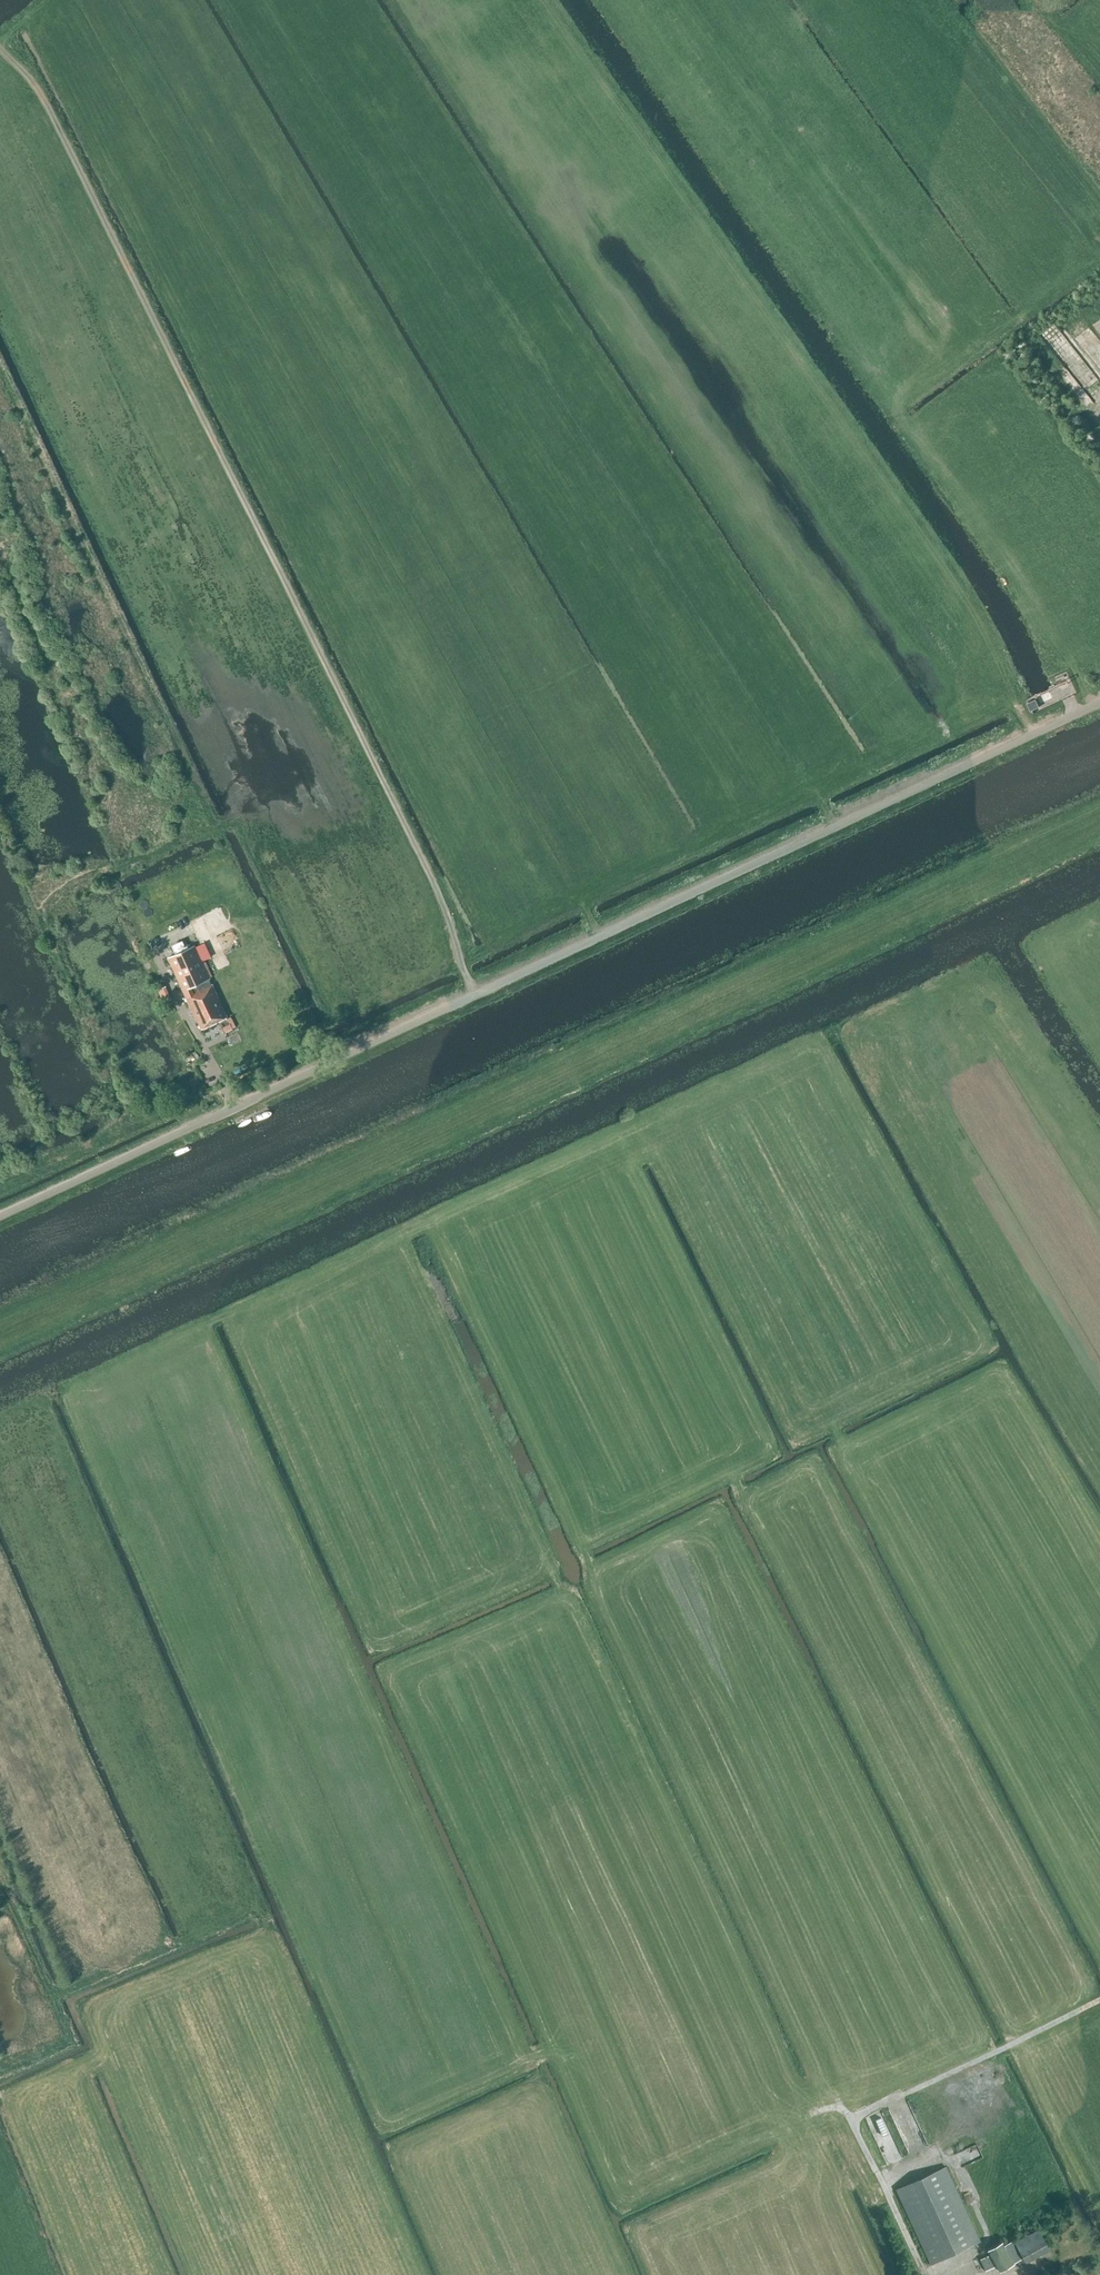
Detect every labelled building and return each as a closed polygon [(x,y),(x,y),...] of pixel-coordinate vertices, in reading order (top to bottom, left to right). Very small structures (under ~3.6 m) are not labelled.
[(1031,712),(1040,708),(1036,701),(1028,705),(1031,712)] [(209,978),(195,946),(170,958),(169,958),(168,958),(183,991),(208,979),(209,978)] [(211,985),(208,979),(183,991),(197,1022),(198,1021),(201,1029),(227,1017),(212,984),(211,985)] [(167,987),(159,990),(164,1003),(172,999),(167,987)] [(930,2264),(980,2241),(946,2167),(896,2189),(930,2264)] [(1026,2262),(1049,2249),(1038,2228),(1014,2242),(1026,2262)] [(999,2271),(1009,2265),(1021,2259),(1010,2237),(987,2249),(990,2254),(980,2259),(986,2271),(996,2266),(999,2271)]
